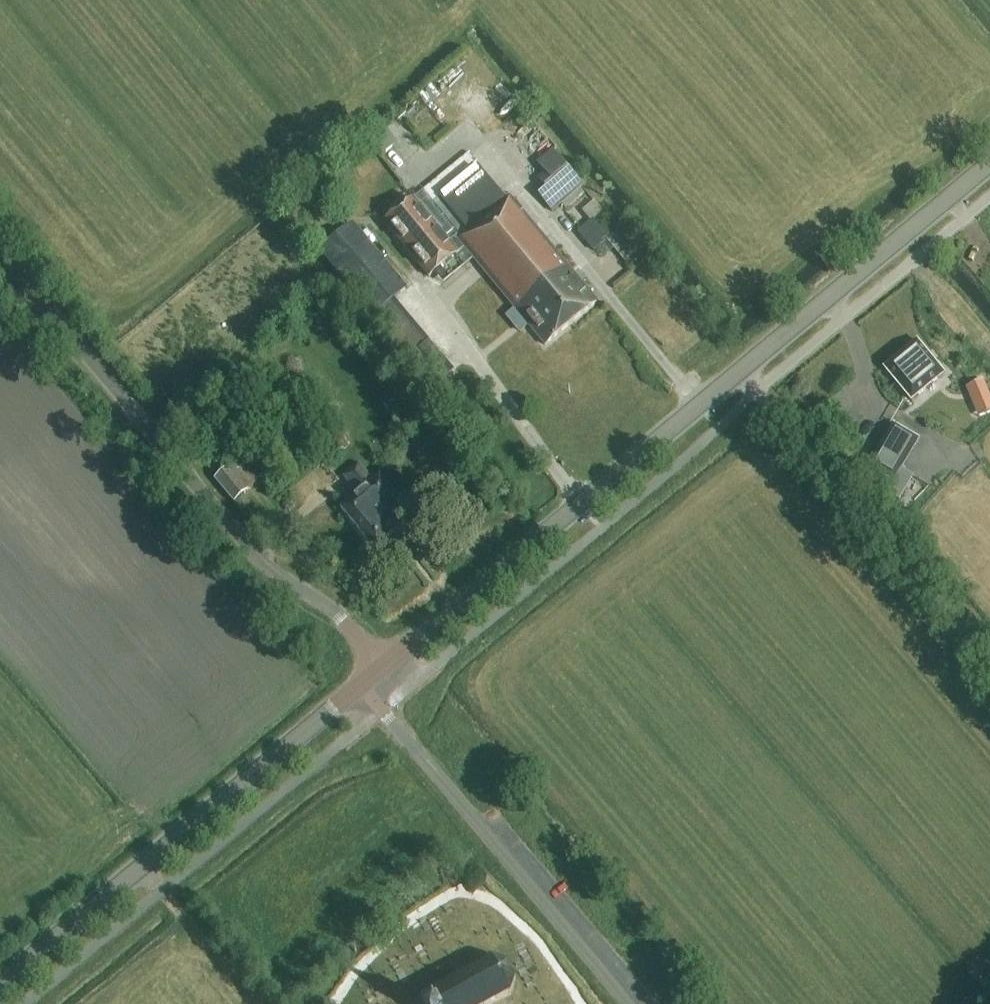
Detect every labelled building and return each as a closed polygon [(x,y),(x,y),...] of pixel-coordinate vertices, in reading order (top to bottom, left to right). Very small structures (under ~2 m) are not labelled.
[(552,214),(582,188),(551,152),(536,165),(544,175),(537,181),(545,190),(538,197),(552,214)] [(384,223),(429,278),(458,253),(464,248),(545,346),(597,303),(509,196),(457,239),(457,240),(451,245),(414,199),(384,223)] [(601,249),(612,238),(622,248),(634,237),(618,220),(609,228),(598,217),(583,231),(601,249)] [(320,250),(373,316),(405,289),(352,225),(320,250)] [(430,367),(442,357),(430,341),(417,351),(430,367)] [(916,341),(883,369),(911,401),(943,373),(916,341)] [(970,387),(976,403),(989,397),(983,381),(970,387)] [(893,424),(867,468),(891,482),(884,493),(899,502),(913,477),(901,470),(920,439),(893,424)] [(256,445),(244,456),(259,474),(272,464),(256,445)] [(373,484),(357,465),(343,477),(358,496),(341,510),(375,552),(414,519),(379,478),(373,484)] [(234,504),(248,491),(228,469),(215,481),(234,504)] [(496,1003),(511,995),(515,979),(508,966),(492,961),(420,999),(423,1003),(494,1003),(496,1003)]
